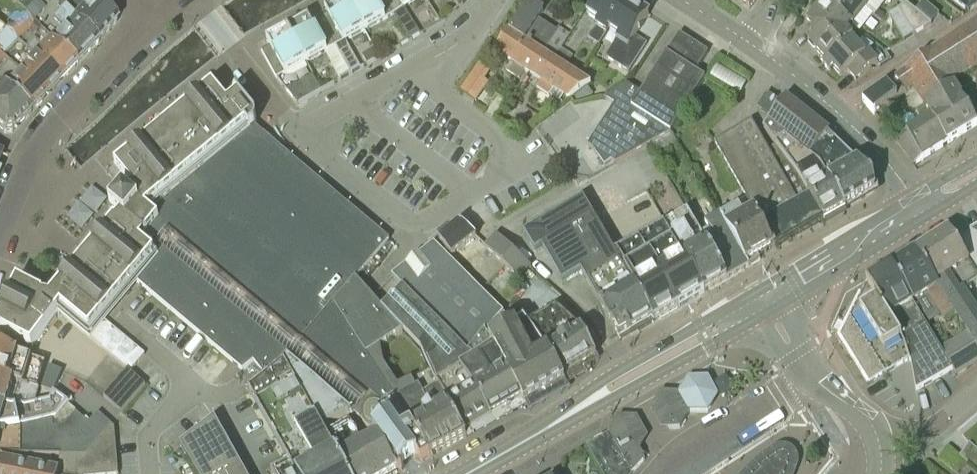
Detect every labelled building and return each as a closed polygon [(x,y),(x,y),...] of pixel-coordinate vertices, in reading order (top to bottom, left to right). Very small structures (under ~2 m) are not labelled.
[(20,12),(23,15),(26,12),(33,4),(37,0),(8,0),(20,12)] [(55,0),(37,0),(33,4),(26,12),(23,15),(33,25),(48,40),(74,66),(75,64),(76,65),(98,41),(61,6),(55,0)] [(61,6),(62,7),(98,41),(117,22),(94,0),(67,0),(61,6)] [(323,21),(337,46),(343,42),(346,40),(362,31),(350,11),(344,0),(340,0),(325,9),(327,13),(330,17),(323,21)] [(387,0),(344,0),(350,11),(362,31),(394,13),(387,0)] [(416,0),(387,0),(394,13),(416,0)] [(460,8),(468,0),(453,0),(460,8)] [(630,3),(626,0),(597,0),(587,15),(598,22),(587,37),(599,45),(609,31),(630,3)] [(750,9),(757,0),(738,0),(750,9)] [(866,9),(854,0),(824,0),(822,3),(823,3),(823,4),(851,25),(852,26),(866,9)] [(873,0),(854,0),(866,9),(873,0)] [(969,12),(976,6),(976,0),(954,0),(969,12)] [(537,22),(543,11),(529,2),(510,31),(542,52),(555,60),(559,52),(570,35),(559,29),(556,34),(537,22)] [(619,38),(606,58),(629,72),(645,49),(632,41),(648,17),(649,15),(638,8),(637,6),(633,3),(631,3),(630,3),(609,31),(619,38)] [(846,30),(851,25),(823,4),(813,16),(818,20),(812,27),(813,32),(846,30)] [(914,35),(932,24),(907,6),(899,10),(914,35)] [(914,35),(899,10),(889,17),(904,41),(914,35)] [(8,26),(6,28),(19,40),(34,55),(35,56),(60,81),(66,74),(69,74),(73,69),(73,67),(74,66),(48,40),(33,25),(23,15),(20,12),(19,14),(20,18),(13,26),(8,26)] [(309,17),(289,29),(307,62),(325,52),(337,46),(323,21),(322,21),(320,17),(319,17),(321,22),(314,26),(309,17)] [(5,58),(8,61),(8,62),(18,72),(44,97),(47,94),(51,90),(54,90),(57,86),(58,83),(60,81),(35,56),(34,55),(19,40),(6,28),(1,24),(1,25),(0,24),(0,53),(5,58)] [(932,53),(896,78),(905,93),(914,87),(933,120),(949,144),(976,127),(976,124),(954,86),(976,71),(976,25),(932,53)] [(277,79),(307,62),(289,29),(267,41),(272,49),(264,53),(262,49),(260,49),(277,79)] [(825,61),(852,39),(853,38),(846,30),(813,32),(813,39),(819,46),(815,50),(825,61)] [(528,72),(542,52),(510,31),(497,52),(511,61),(506,70),(520,79),(525,70),(528,72)] [(708,53),(700,47),(679,34),(641,95),(680,119),(707,80),(695,73),(708,53)] [(878,61),(870,52),(865,56),(852,39),(825,61),(826,62),(823,64),(830,72),(833,69),(841,77),(848,71),(856,80),(878,61)] [(555,60),(566,67),(574,55),(562,47),(559,52),(555,60)] [(361,55),(367,64),(379,58),(373,48),(361,55)] [(542,52),(528,72),(542,81),(537,88),(549,95),(549,94),(553,88),(564,95),(570,99),(574,96),(586,85),(589,81),(566,67),(555,60),(542,52)] [(3,87),(30,114),(31,113),(30,113),(35,107),(38,106),(42,102),(42,99),(44,97),(18,72),(8,62),(8,61),(5,58),(0,53),(0,85),(3,87)] [(478,64),(473,71),(486,80),(491,73),(478,64)] [(713,77),(744,93),(750,81),(720,65),(713,77)] [(297,105),(322,91),(313,76),(286,91),(297,105)] [(874,115),(905,93),(896,78),(863,101),(874,115)] [(30,114),(29,113),(0,85),(0,128),(4,132),(4,133),(12,133),(12,132),(29,114),(30,114)] [(586,85),(574,96),(577,101),(592,96),(593,96),(586,85)] [(680,119),(641,95),(626,85),(605,100),(615,106),(589,146),(593,149),(605,166),(612,161),(616,164),(669,134),(670,134),(680,119)] [(256,116),(255,115),(231,86),(230,87),(238,96),(228,104),(213,86),(195,101),(195,100),(190,104),(191,105),(138,149),(137,149),(137,148),(132,152),(133,153),(115,167),(133,188),(128,194),(124,190),(116,199),(110,206),(121,216),(122,215),(127,220),(145,234),(150,227),(156,219),(150,213),(254,127),(255,126),(256,125),(256,123),(257,122),(257,120),(257,119),(256,117),(256,116)] [(760,109),(769,115),(778,102),(774,99),(774,100),(768,97),(760,109)] [(561,106),(557,100),(550,105),(554,110),(561,106)] [(783,139),(797,149),(815,125),(785,101),(764,128),(776,145),(783,139)] [(916,164),(949,144),(933,120),(896,141),(909,157),(916,164)] [(751,124),(715,146),(745,200),(752,213),(772,248),(822,221),(793,167),(789,160),(783,152),(776,145),(766,151),(751,124)] [(815,125),(797,149),(808,157),(821,166),(828,178),(856,162),(851,157),(828,136),(828,135),(815,125)] [(160,215),(307,339),(370,393),(379,401),(388,396),(344,320),(371,298),(356,280),(389,240),(254,127),(150,213),(156,219),(160,215)] [(822,221),(824,219),(846,207),(829,180),(821,166),(808,157),(797,149),(783,139),(776,145),(783,152),(789,160),(793,167),(822,221)] [(856,162),(828,178),(829,180),(846,207),(851,204),(875,190),(874,179),(856,162)] [(71,216),(84,227),(109,197),(95,186),(71,216)] [(578,198),(523,231),(533,248),(535,252),(543,248),(563,283),(582,272),(602,307),(601,307),(620,339),(637,329),(639,332),(650,325),(620,271),(624,269),(592,213),(582,196),(578,198)] [(724,218),(723,222),(726,227),(749,267),(751,266),(767,257),(765,253),(772,248),(752,213),(744,217),(740,212),(738,211),(737,211),(734,211),(732,211),(732,212),(731,212),(729,213),(727,214),(726,216),(724,218)] [(0,315),(0,330),(11,336),(32,347),(33,345),(44,345),(54,332),(47,327),(58,311),(128,370),(104,397),(107,399),(122,413),(146,386),(130,372),(131,371),(145,355),(122,337),(101,320),(133,279),(207,341),(231,361),(243,371),(254,363),(266,378),(284,366),(290,362),(159,252),(154,248),(143,238),(145,234),(127,220),(122,215),(121,216),(117,221),(115,220),(100,237),(96,242),(68,276),(67,275),(64,280),(50,297),(43,296),(44,294),(17,281),(7,301),(6,301),(3,306),(4,307),(0,315)] [(726,281),(707,248),(687,215),(664,228),(672,243),(681,258),(703,294),(726,281)] [(719,217),(705,225),(707,227),(715,243),(707,248),(726,281),(749,267),(726,227),(723,222),(720,216),(719,217)] [(451,256),(476,237),(461,223),(439,240),(451,256)] [(972,303),(976,299),(976,236),(971,233),(957,243),(949,231),(918,252),(941,288),(969,333),(976,345),(976,311),(972,303)] [(497,236),(491,243),(486,248),(521,280),(527,274),(532,268),(497,236)] [(672,243),(648,256),(657,272),(659,274),(678,309),(703,294),(681,258),(672,243)] [(524,403),(565,380),(563,377),(546,351),(522,321),(516,325),(445,256),(434,244),(393,277),(403,288),(469,354),(475,360),(492,350),(522,399),(524,403)] [(918,252),(892,268),(914,305),(925,324),(940,315),(943,319),(944,321),(955,314),(954,312),(939,289),(941,288),(918,252)] [(624,269),(620,271),(650,325),(678,309),(659,274),(657,272),(648,256),(624,269)] [(940,351),(914,305),(892,268),(867,283),(868,284),(902,339),(899,340),(907,354),(909,362),(911,361),(917,391),(952,370),(940,351)] [(909,362),(907,354),(899,340),(902,339),(868,284),(867,285),(861,295),(860,294),(838,337),(868,386),(909,360),(909,362)] [(469,354),(403,288),(381,310),(403,334),(421,348),(431,371),(434,377),(437,382),(460,369),(475,360),(469,354)] [(371,298),(344,320),(388,396),(392,394),(408,418),(408,421),(430,458),(466,438),(445,409),(447,408),(436,387),(422,395),(418,390),(417,391),(412,379),(399,387),(384,365),(381,347),(403,334),(381,310),(371,298)] [(529,326),(525,319),(522,321),(546,351),(563,377),(596,356),(581,331),(557,310),(529,326)] [(969,333),(955,342),(970,366),(976,362),(976,345),(969,333)] [(955,342),(941,350),(956,375),(970,366),(955,342)] [(7,351),(0,349),(0,380),(20,384),(31,386),(37,364),(38,361),(7,351)] [(460,369),(490,418),(522,399),(492,350),(475,360),(460,369)] [(345,412),(335,405),(337,401),(290,362),(284,366),(266,378),(249,391),(257,401),(290,461),(297,473),(344,473),(316,427),(345,412)] [(464,432),(490,418),(460,369),(437,382),(438,386),(436,387),(447,408),(445,409),(466,438),(467,437),(464,432)] [(708,413),(713,404),(709,395),(713,388),(708,378),(698,378),(693,386),(684,386),(679,394),(670,394),(665,403),(669,411),(664,419),(669,428),(680,428),(689,413),(708,413)] [(13,411),(14,409),(12,408),(13,403),(14,404),(16,395),(20,395),(19,397),(33,400),(33,402),(36,402),(40,388),(31,386),(20,384),(0,380),(0,408),(13,411)] [(352,413),(362,422),(363,424),(365,427),(367,428),(371,430),(374,431),(378,439),(375,441),(393,473),(396,473),(402,471),(401,469),(403,467),(403,466),(394,448),(400,444),(404,441),(414,458),(415,458),(416,458),(418,457),(421,463),(430,458),(408,421),(408,418),(392,394),(388,396),(379,401),(370,393),(362,401),(352,413)] [(69,405),(57,395),(51,406),(31,410),(27,411),(14,409),(13,411),(0,408),(0,431),(54,422),(69,405)] [(77,411),(69,405),(54,422),(0,431),(0,455),(59,456),(85,457),(92,449),(103,436),(112,425),(98,413),(90,423),(76,413),(77,411)] [(352,413),(349,416),(345,412),(316,427),(344,473),(393,473),(375,441),(378,439),(374,431),(371,430),(367,428),(365,427),(363,424),(362,422),(352,413)] [(226,438),(215,419),(180,446),(186,454),(198,473),(246,473),(226,438)] [(115,428),(115,427),(112,425),(103,436),(106,473),(118,473),(115,428)] [(638,433),(635,432),(615,444),(632,473),(644,461),(639,450),(643,442),(638,433)] [(103,436),(92,449),(95,473),(106,473),(103,436)] [(615,444),(611,436),(588,449),(602,473),(632,473),(615,444)] [(970,443),(959,456),(975,469),(976,470),(976,449),(970,443)] [(92,449),(85,457),(59,456),(58,471),(59,471),(80,473),(95,473),(92,449)] [(789,463),(789,461),(788,458),(786,456),(782,456),(781,456),(768,464),(757,473),(785,473),(789,463)] [(59,471),(58,471),(0,460),(0,462),(0,473),(59,473),(59,471)] [(290,461),(271,471),(273,473),(297,473),(290,461)]
